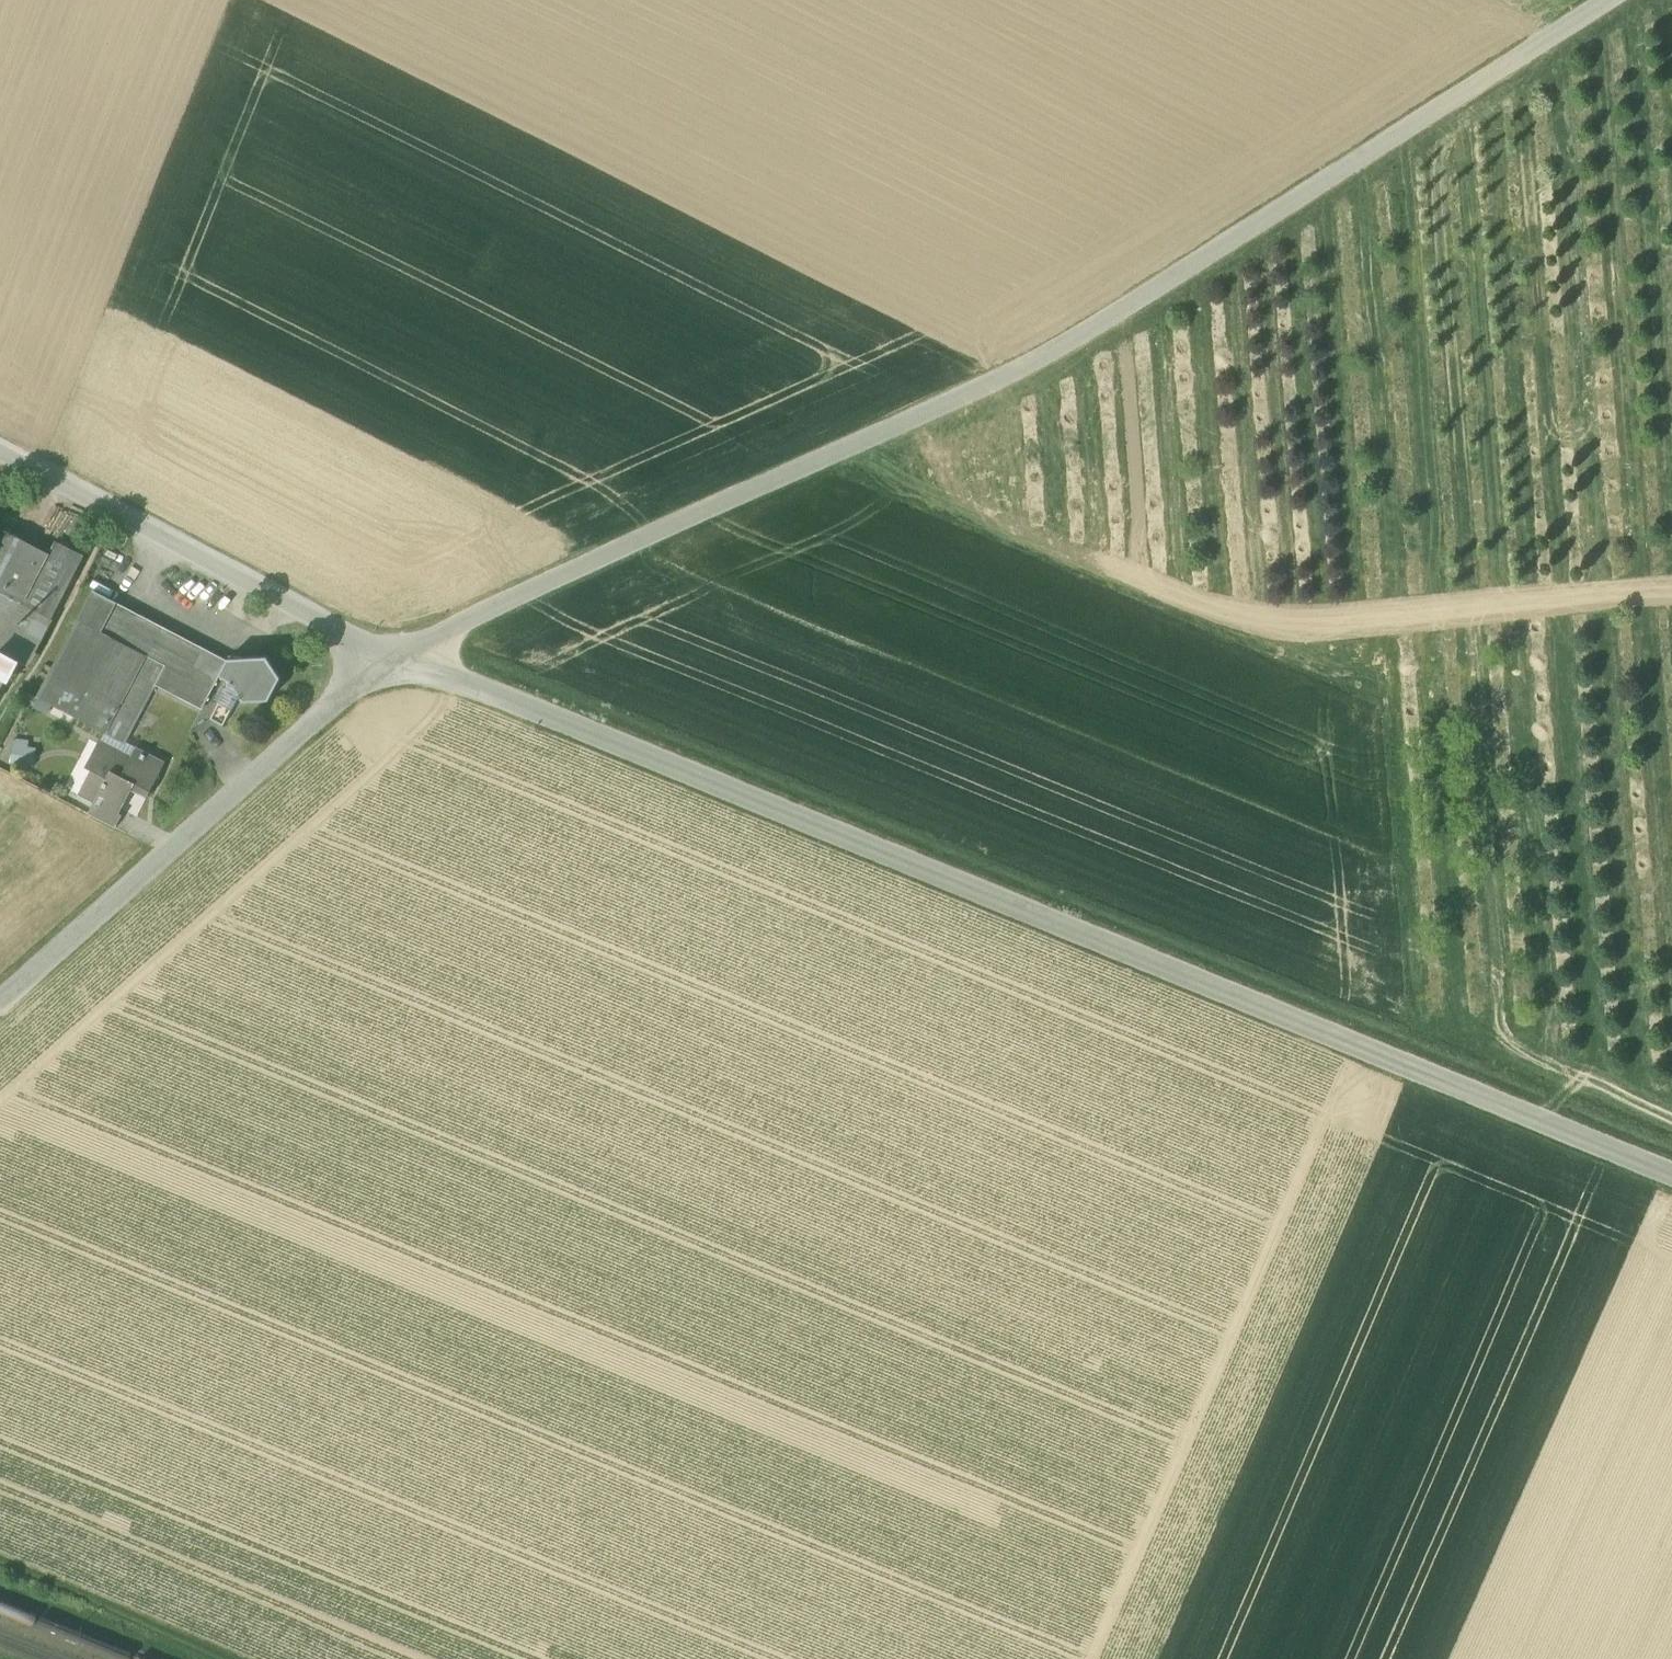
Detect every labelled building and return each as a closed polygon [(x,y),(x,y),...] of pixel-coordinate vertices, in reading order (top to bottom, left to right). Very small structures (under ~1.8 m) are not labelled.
[(12,624),(48,554),(0,529),(0,647),(12,624)] [(48,554),(12,624),(33,634),(19,662),(29,667),(53,620),(52,619),(85,555),(55,540),(48,554)] [(94,590),(79,619),(103,632),(118,603),(94,590)] [(140,614),(118,603),(103,632),(125,643),(140,614)] [(140,614),(125,643),(147,655),(166,665),(156,684),(202,709),(219,676),(228,661),(227,660),(140,614)] [(38,697),(106,733),(147,655),(125,643),(103,632),(79,619),(38,697)] [(19,662),(33,634),(12,624),(0,647),(0,677),(3,678),(5,678),(12,675),(19,662)] [(166,665),(147,655),(106,733),(110,735),(125,743),(156,684),(166,665)] [(237,698),(243,702),(268,701),(280,678),(266,658),(227,660),(228,661),(219,676),(230,682),(237,698)] [(211,718),(223,725),(237,698),(230,682),(211,718)] [(110,735),(104,746),(79,794),(94,802),(118,814),(119,813),(132,789),(133,785),(149,793),(164,763),(136,749),(125,743),(110,735)] [(30,739),(13,738),(10,764),(35,767),(37,748),(29,747),(30,739)] [(133,785),(132,789),(147,797),(149,793),(133,785)] [(88,814),(115,828),(122,815),(119,813),(118,814),(94,802),(88,814)]
